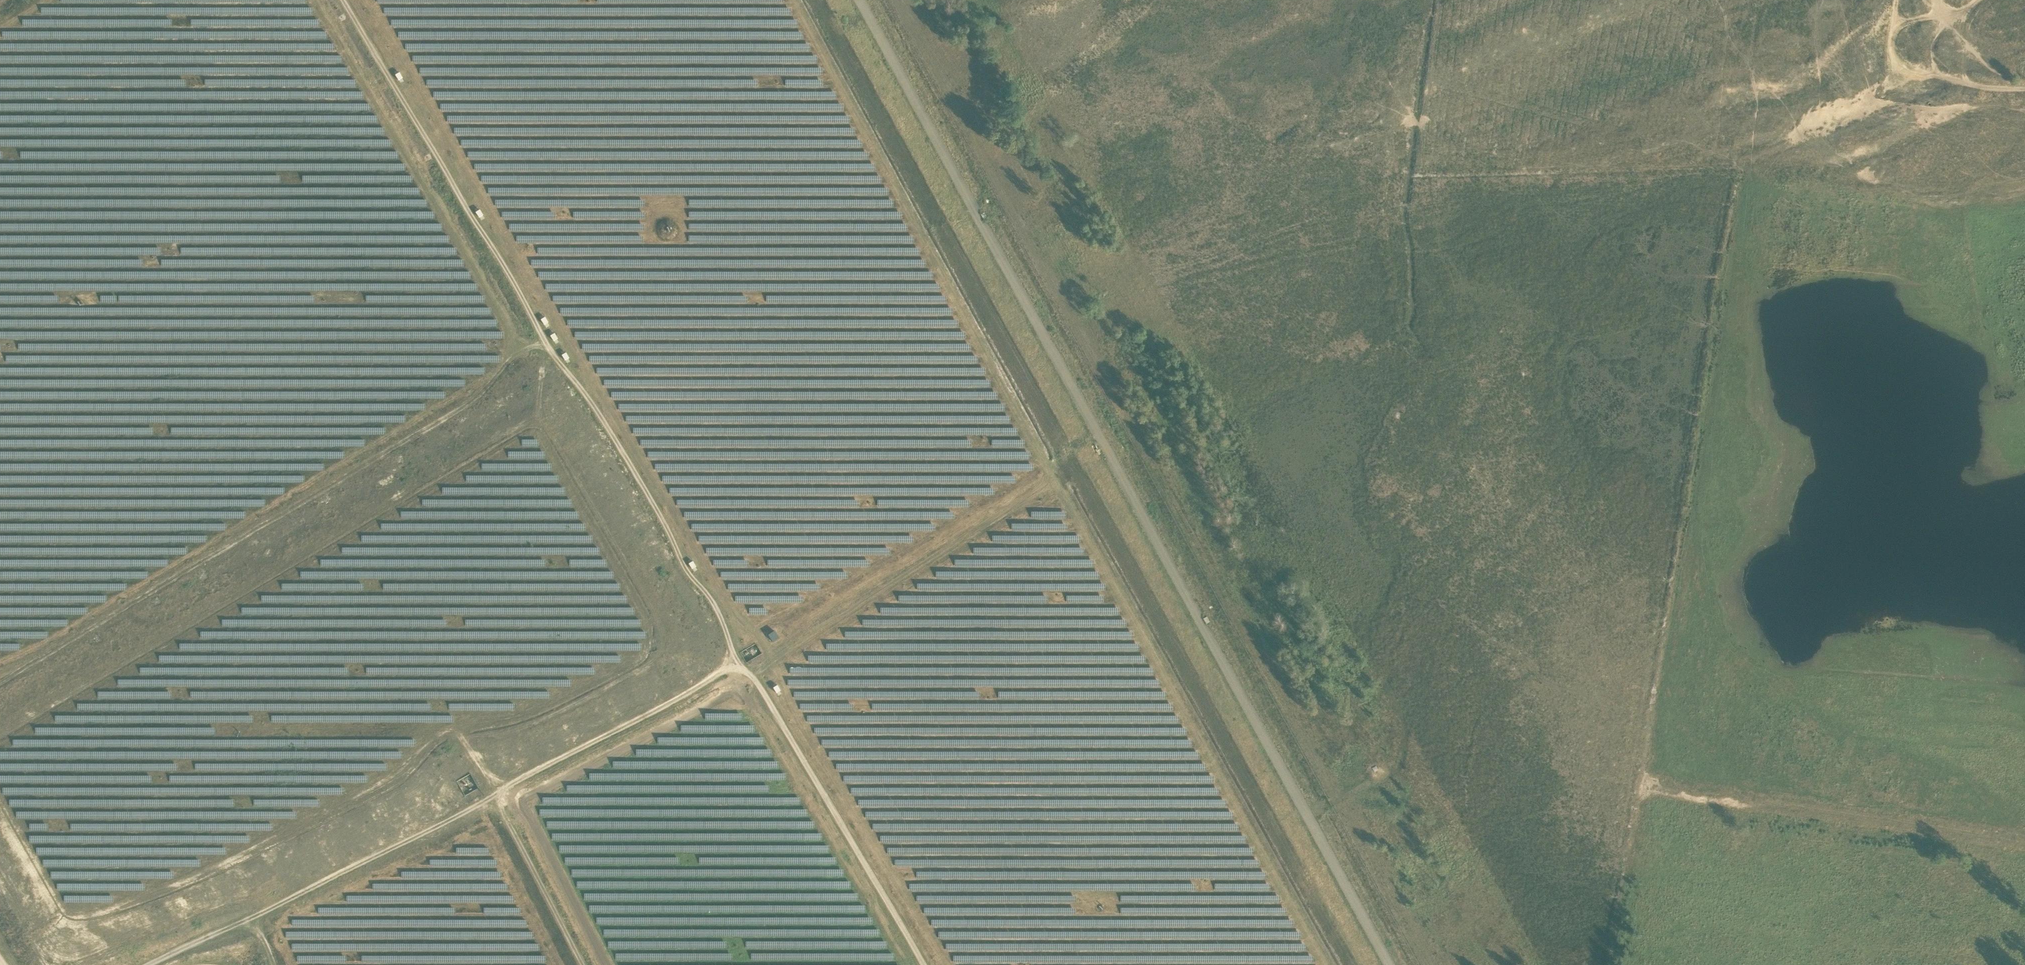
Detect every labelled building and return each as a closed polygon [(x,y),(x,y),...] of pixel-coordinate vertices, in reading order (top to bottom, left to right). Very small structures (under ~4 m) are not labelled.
[(775,631),(768,635),(773,643),(779,638),(775,631)]
